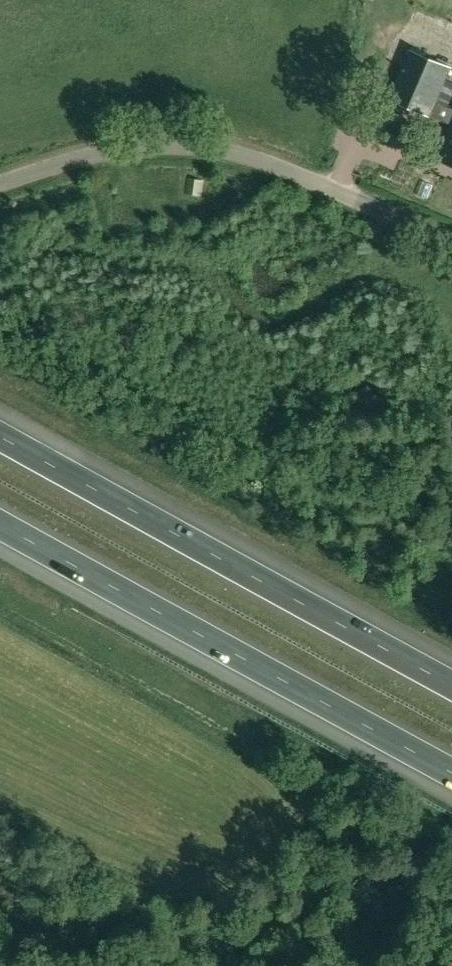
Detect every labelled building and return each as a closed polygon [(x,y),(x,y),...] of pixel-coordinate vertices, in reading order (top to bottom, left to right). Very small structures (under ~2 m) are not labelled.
[(435,102),(450,69),(410,52),(390,99),(429,116),(429,117),(451,126),(437,159),(451,165),(451,109),(435,102)] [(204,181),(187,178),(185,194),(201,197),(204,181)]
